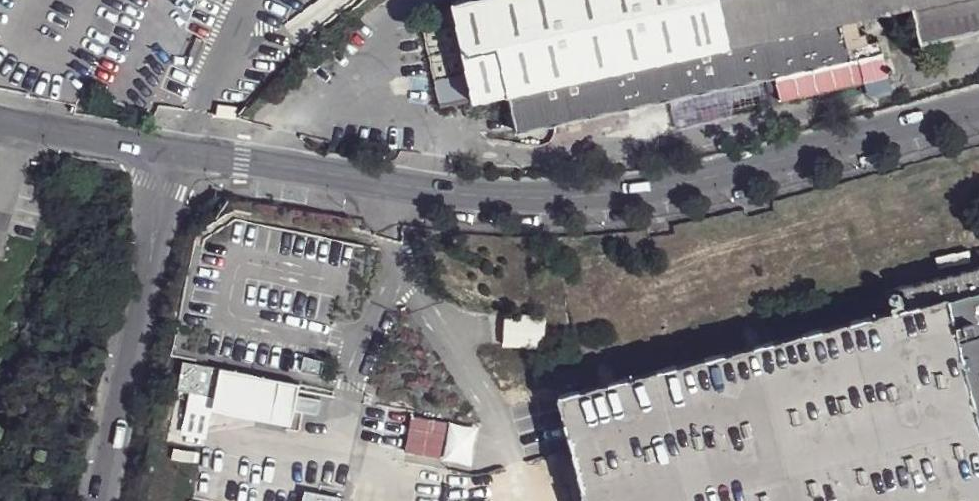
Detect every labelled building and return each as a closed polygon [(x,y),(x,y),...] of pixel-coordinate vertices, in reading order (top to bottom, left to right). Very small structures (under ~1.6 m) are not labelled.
[(453,4),(473,100),(510,92),(518,131),(849,59),(841,24),(912,8),(920,44),(978,32),(978,0),(470,0),(453,4)] [(579,500),(978,500),(978,273),(895,292),(900,314),(883,318),(755,350),(737,354),(611,387),(594,390),(554,399),(579,500)] [(900,314),(895,292),(878,296),(883,318),(900,314)] [(544,347),(544,312),(502,313),(502,347),(544,347)] [(594,390),(611,387),(605,365),(589,368),(594,390)] [(274,386),(215,373),(208,411),(267,423),(274,386)] [(444,424),(412,417),(406,450),(438,456),(444,424)]
